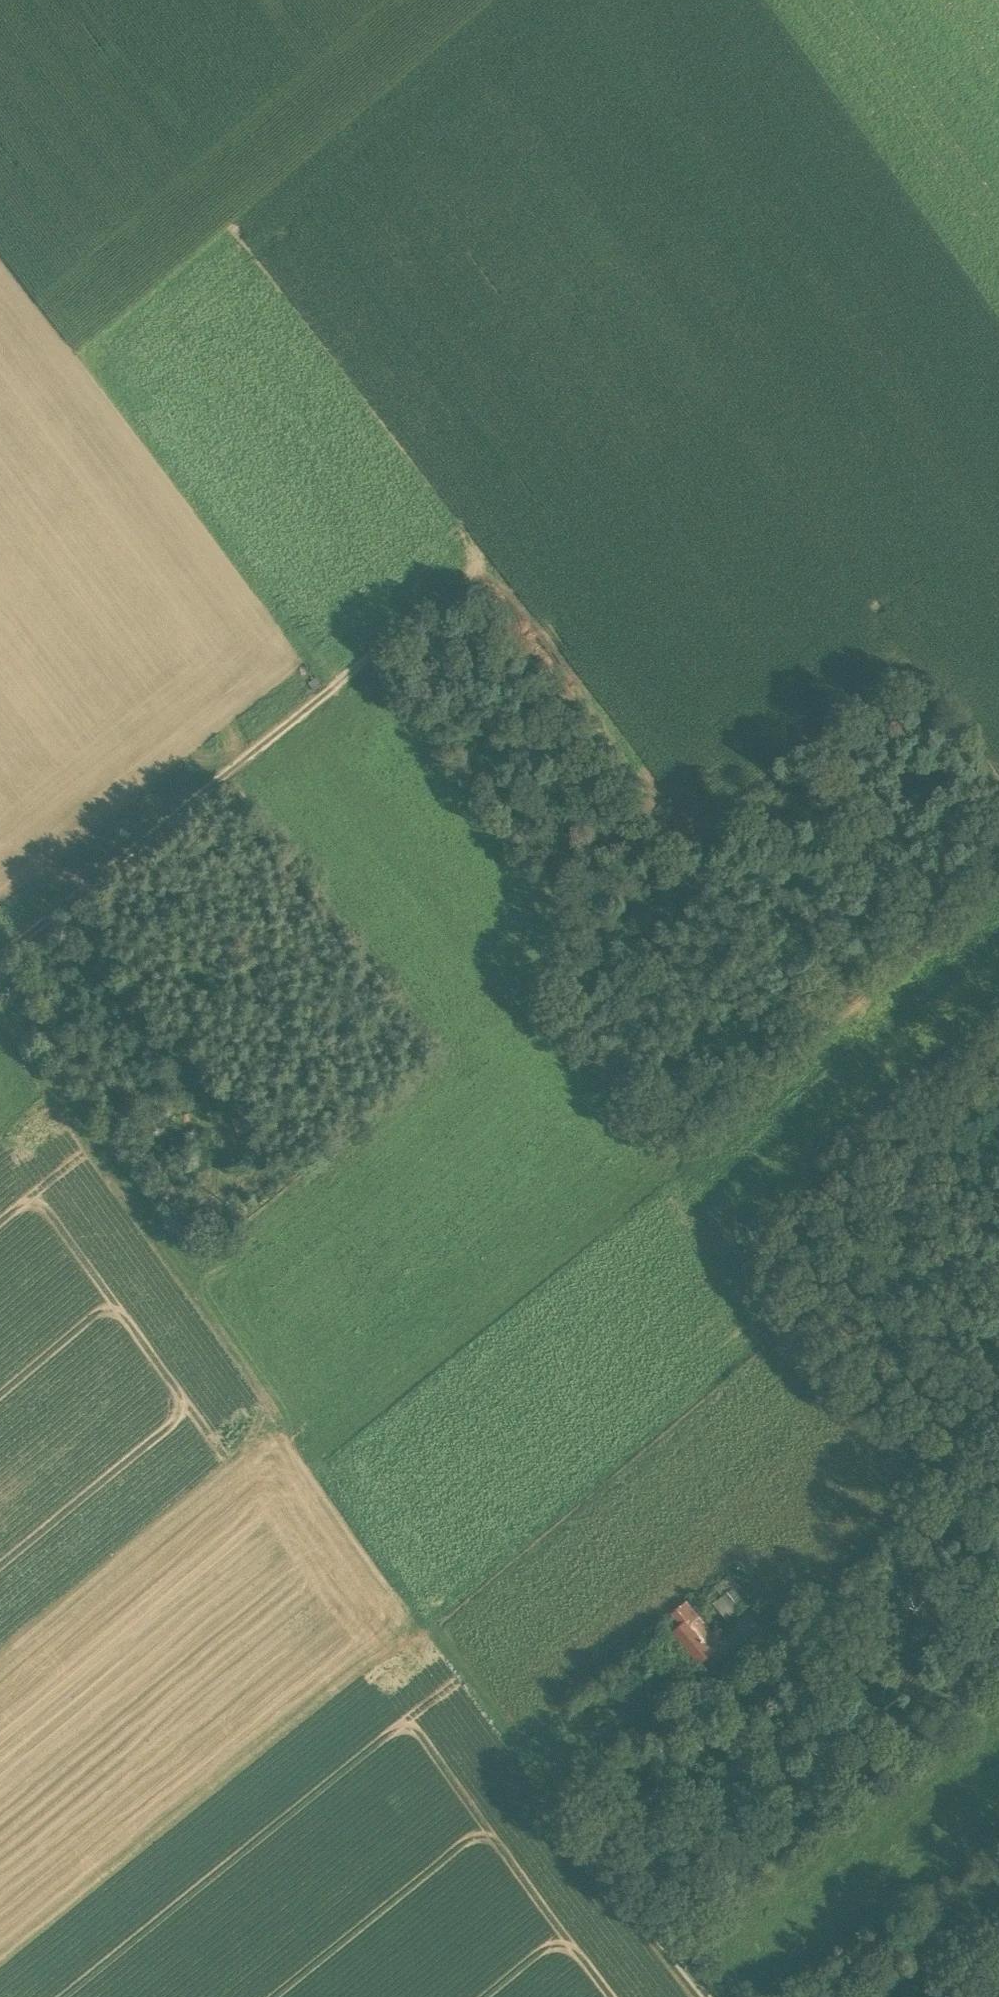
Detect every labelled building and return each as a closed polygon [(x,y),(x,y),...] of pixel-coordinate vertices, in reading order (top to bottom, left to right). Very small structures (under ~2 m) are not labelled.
[(738,1581),(713,1601),(729,1621),(754,1601),(738,1581)] [(672,1612),(682,1624),(672,1632),(698,1664),(712,1652),(710,1650),(719,1642),(685,1602),(672,1612)]
